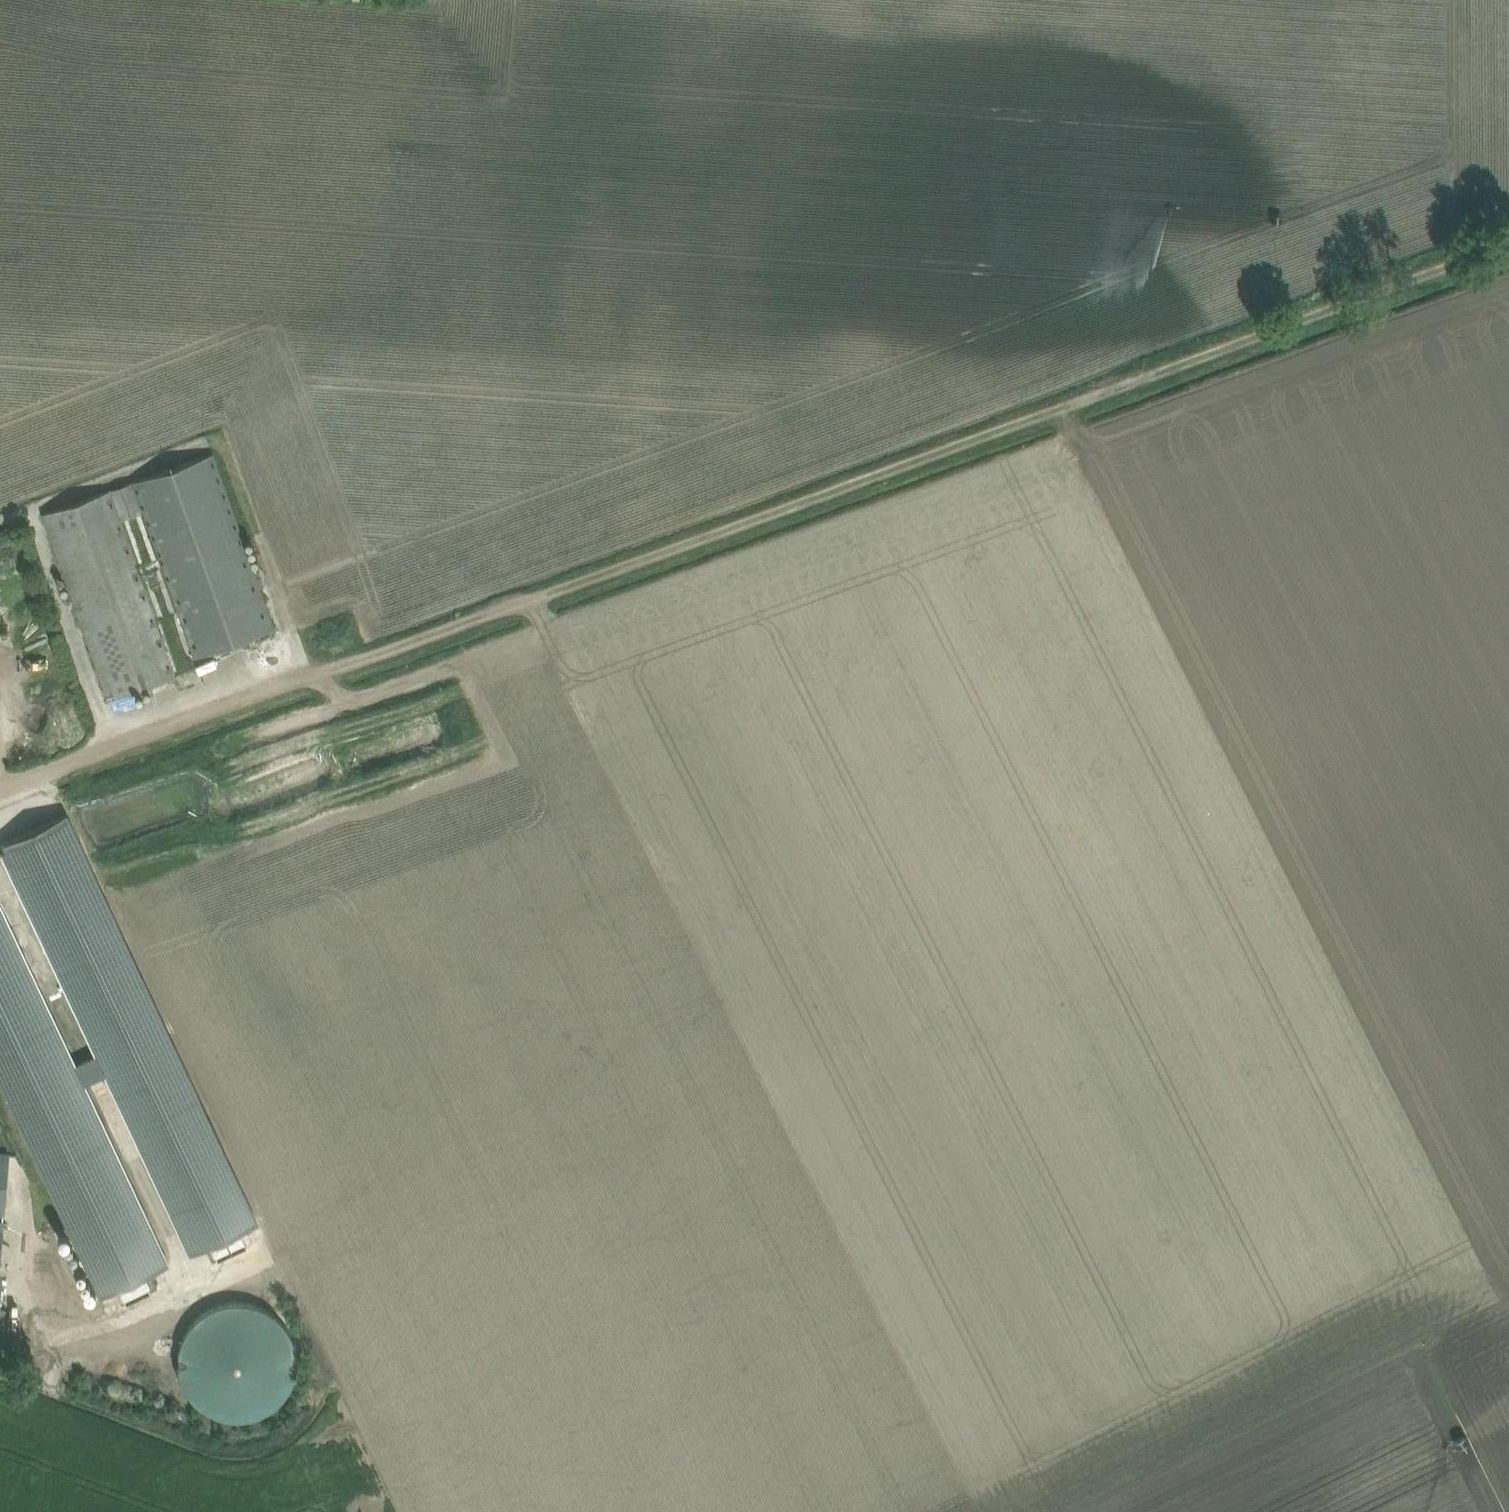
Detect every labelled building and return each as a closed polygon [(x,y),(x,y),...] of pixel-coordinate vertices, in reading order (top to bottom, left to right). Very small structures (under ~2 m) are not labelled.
[(110,698),(176,675),(121,519),(145,510),(196,655),(275,628),(213,453),(45,512),(110,698)] [(196,1250),(207,1245),(247,1226),(259,1220),(260,1220),(69,812),(63,815),(4,843),(6,849),(1,851),(96,1052),(104,1071),(143,1154),(179,1231),(190,1253),(196,1250)] [(116,1288),(122,1301),(158,1284),(152,1271),(166,1264),(171,1262),(86,1080),(77,1061),(0,899),(0,1081),(101,1295),(116,1288)] [(4,1216),(10,1152),(0,1151),(0,1215),(4,1216)] [(260,1412),(285,1400),(295,1348),(274,1306),(240,1300),(233,1301),(189,1322),(182,1362),(184,1383),(197,1385),(206,1403),(256,1413),(260,1412)]
